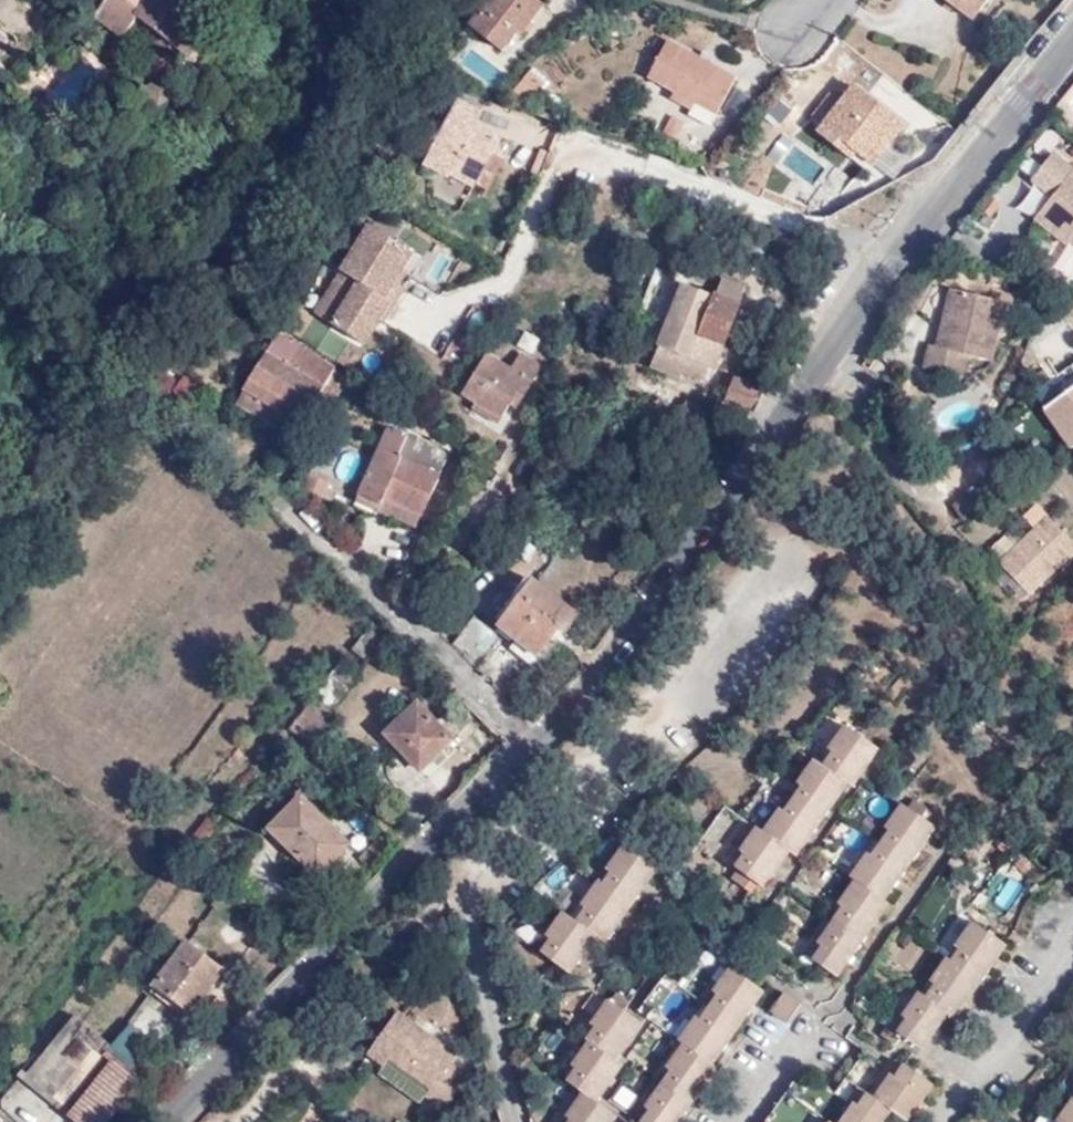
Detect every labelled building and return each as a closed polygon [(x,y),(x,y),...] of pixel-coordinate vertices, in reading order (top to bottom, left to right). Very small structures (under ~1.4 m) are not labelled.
[(82,0),(63,0),(49,12),(61,26),(85,3),(82,0)] [(96,14),(126,35),(138,19),(189,57),(210,27),(192,15),(197,7),(187,0),(106,0),(96,14)] [(484,43),(499,25),(515,38),(539,9),(528,0),(491,0),(467,28),(484,43)] [(976,22),(990,0),(944,0),(976,22)] [(499,25),(484,43),(502,58),(517,41),(515,38),(499,25)] [(647,79),(716,117),(735,81),(666,44),(647,79)] [(9,68),(0,74),(0,77),(9,85),(18,78),(9,68)] [(855,114),(868,98),(854,87),(840,103),(855,114)] [(823,125),(840,103),(830,94),(813,117),(823,125)] [(902,126),(868,98),(855,114),(840,103),(823,125),(856,152),(871,165),(902,126)] [(480,113),(457,102),(425,168),(448,179),(451,174),(482,189),(498,160),(489,157),(498,139),(473,128),(480,113)] [(8,123),(0,112),(0,131),(8,123)] [(849,159),(856,152),(823,125),(817,132),(849,159)] [(1070,242),(1072,245),(1072,172),(1053,156),(1031,182),(1052,199),(1041,212),(1072,238),(1070,242)] [(818,184),(805,175),(789,200),(801,208),(818,184)] [(1066,247),(1070,242),(1072,238),(1041,212),(1032,221),(1066,247)] [(363,220),(307,313),(364,347),(410,270),(404,266),(413,251),(363,220)] [(714,296),(738,303),(743,287),(720,278),(714,296)] [(705,294),(674,286),(665,318),(696,326),(705,294)] [(951,290),(943,324),(954,326),(952,333),(947,332),(943,348),(936,347),(928,345),(923,369),(962,378),(968,356),(991,362),(1006,304),(951,290)] [(714,296),(705,294),(696,326),(694,335),(726,345),(738,303),(714,296)] [(696,326),(665,318),(657,349),(662,350),(656,370),(692,381),(693,377),(710,382),(714,367),(719,369),(726,345),(694,335),(696,326)] [(954,326),(943,324),(936,347),(943,348),(947,332),(952,333),(954,326)] [(298,433),(318,395),(334,403),(348,375),(275,335),(243,391),(282,413),(278,422),(298,433)] [(508,407),(515,411),(541,368),(519,355),(510,371),(485,356),(460,396),(476,406),(474,410),(497,425),(508,407)] [(763,391),(739,383),(731,407),(755,415),(763,391)] [(1051,406),(1072,439),(1072,391),(1051,406)] [(357,494),(381,504),(386,495),(421,512),(449,455),(390,425),(357,494)] [(386,495),(381,504),(417,522),(421,512),(386,495)] [(1054,516),(1004,563),(1031,592),(1072,554),(1072,538),(1054,516)] [(575,612),(529,569),(493,617),(535,653),(552,623),(567,620),(575,612)] [(482,624),(472,615),(448,642),(469,660),(493,634),(482,624)] [(317,695),(289,729),(312,746),(335,717),(329,711),(353,681),(339,667),(315,693),(317,695)] [(456,735),(414,694),(379,728),(416,768),(456,735)] [(735,872),(762,891),(789,854),(796,857),(847,785),(851,787),(877,751),(844,728),(827,752),(831,757),(822,769),(813,762),(796,785),(800,790),(783,813),(779,810),(761,834),(755,829),(739,852),(744,857),(733,870),(735,872)] [(355,845),(304,796),(269,832),(320,880),(355,845)] [(822,949),(812,960),(835,978),(887,905),(882,902),(933,830),(920,819),(928,811),(914,801),(907,811),(901,806),(884,830),(888,834),(870,857),(867,856),(850,880),(853,883),(837,907),(841,910),(816,944),(822,949)] [(656,871),(651,868),(622,847),(606,871),(611,874),(601,887),(597,883),(593,888),(580,906),(584,910),(575,924),(562,914),(544,938),(550,942),(540,954),(568,974),(594,938),(605,944),(656,871)] [(659,859),(651,868),(656,871),(662,877),(669,868),(659,859)] [(611,874),(606,871),(601,867),(595,877),(587,868),(581,871),(597,883),(601,887),(611,874)] [(1002,913),(1018,877),(995,867),(979,903),(1002,913)] [(575,874),(593,888),(597,883),(581,871),(575,874)] [(755,899),(762,891),(735,872),(730,880),(755,899)] [(896,1035),(902,1038),(920,1053),(946,1016),(953,1021),(1004,947),(972,923),(954,948),(959,953),(952,963),(947,960),(929,984),(934,988),(925,1000),(918,995),(902,1017),(907,1022),(896,1035)] [(231,966),(191,935),(148,988),(188,1017),(231,966)] [(717,1070),(711,1066),(763,994),(729,970),(712,994),(718,997),(699,1023),(694,1019),(678,1044),(681,1048),(666,1069),(669,1073),(645,1107),(644,1110),(649,1113),(643,1121),(679,1121),(717,1070)] [(666,1028),(690,998),(661,974),(636,1004),(666,1028)] [(801,1006),(784,994),(770,1013),(787,1025),(801,1006)] [(587,1043),(588,1044),(562,1080),(582,1095),(565,1118),(569,1121),(613,1121),(616,1118),(596,1104),(621,1067),(615,1061),(641,1026),(608,1002),(591,1025),(596,1030),(587,1043)] [(896,1013),(887,1028),(896,1035),(907,1022),(902,1017),(896,1013)] [(443,1111),(467,1079),(448,1066),(454,1058),(396,1015),(366,1057),(384,1069),(389,1062),(429,1092),(424,1099),(443,1111)] [(143,1076),(81,1026),(74,1020),(25,1078),(78,1121),(134,1121),(137,1118),(119,1102),(143,1076)] [(582,1038),(587,1043),(596,1030),(591,1025),(582,1038)] [(895,1047),(902,1038),(896,1035),(887,1028),(880,1037),(895,1047)] [(891,1111),(905,1121),(907,1121),(932,1086),(904,1067),(895,1079),(891,1077),(874,1100),(867,1094),(857,1108),(853,1104),(852,1107),(841,1121),(884,1121),(891,1111)] [(829,1088),(802,1070),(764,1121),(805,1121),(829,1088)] [(23,1081),(2,1103),(22,1121),(65,1121),(66,1121),(23,1081)] [(857,1108),(867,1094),(858,1088),(847,1104),(852,1107),(853,1104),(857,1108)] [(1072,1100),(1057,1121),(1072,1121),(1072,1100)] [(645,1107),(641,1104),(630,1119),(635,1121),(643,1121),(649,1113),(644,1110),(645,1107)]
